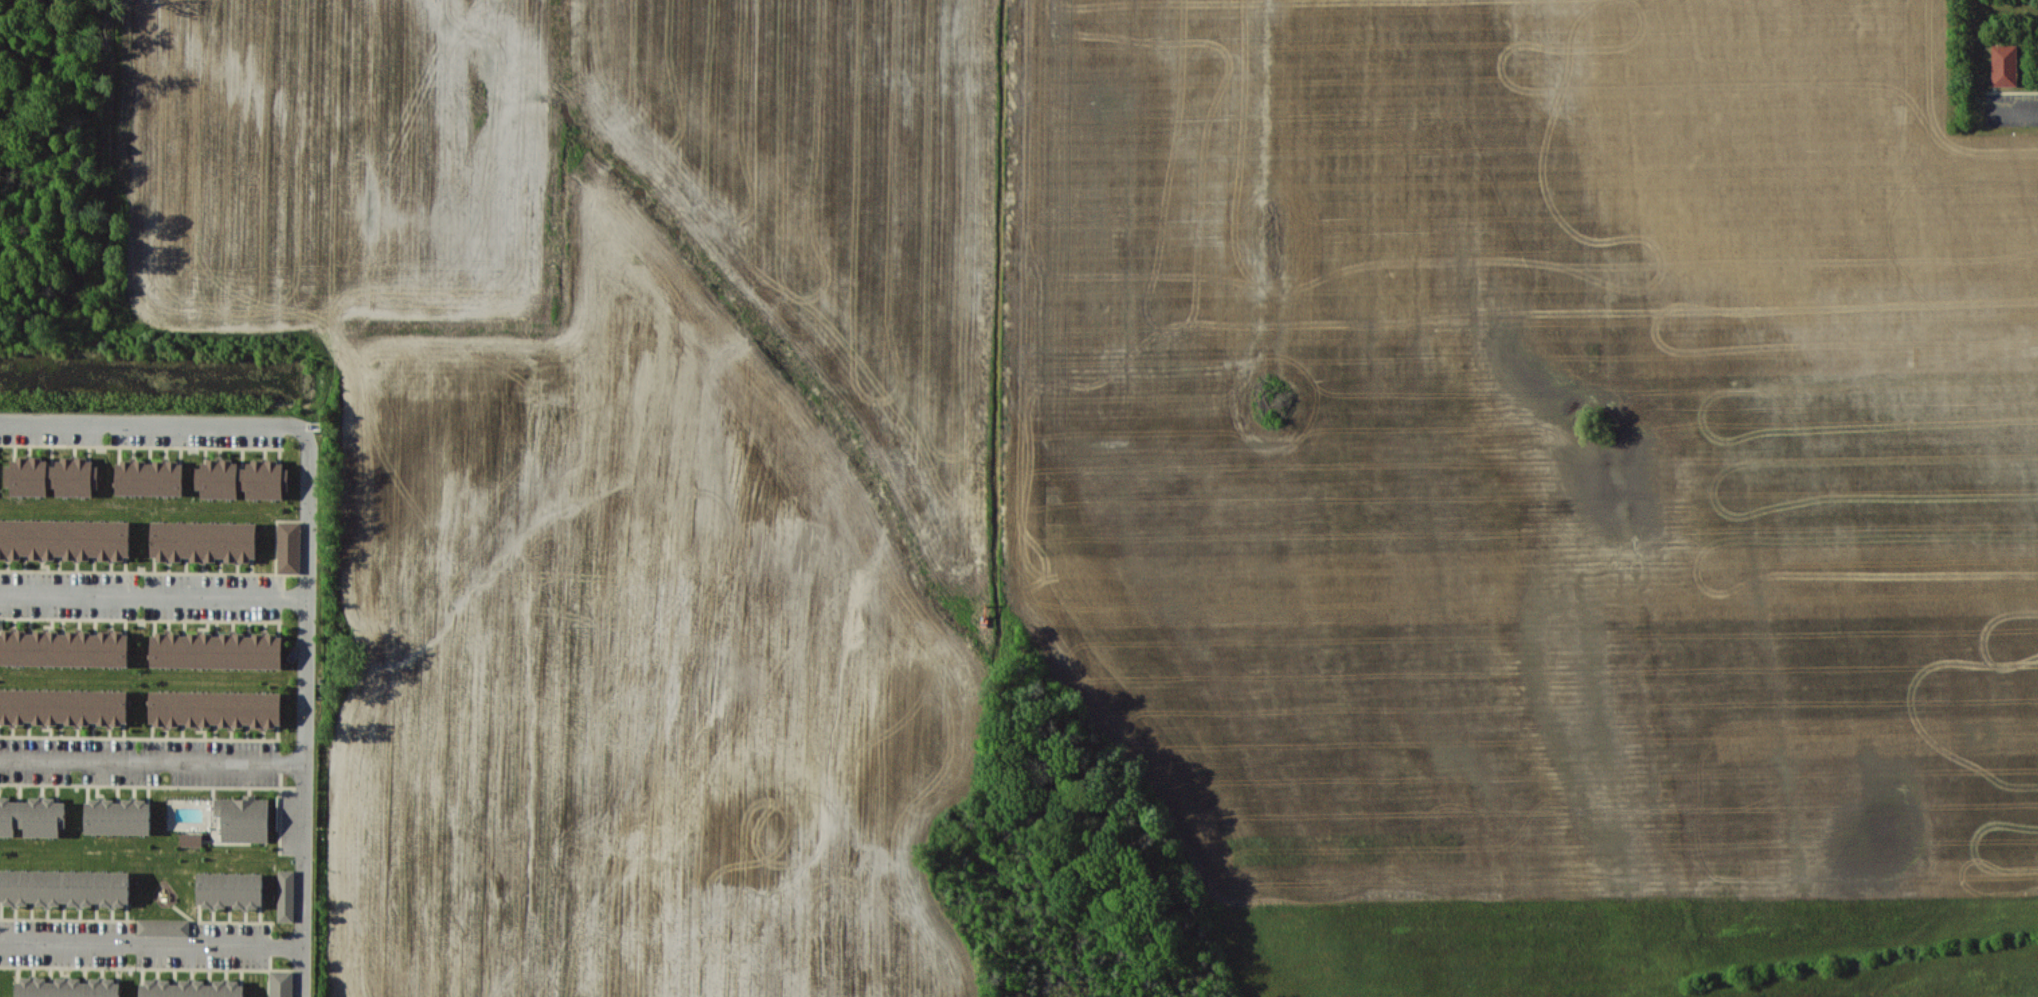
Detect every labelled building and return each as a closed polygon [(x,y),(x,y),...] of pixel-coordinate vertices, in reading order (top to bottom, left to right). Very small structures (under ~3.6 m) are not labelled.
[(2017,86),(2018,45),(1992,45),(1991,86),(2017,86)] [(93,496),(93,487),(99,487),(99,467),(93,467),(93,458),(57,458),(57,466),(49,466),(49,457),(14,457),(14,465),(6,465),(6,487),(11,487),(11,496),(48,496),(48,487),(56,487),(56,496),(93,496)] [(283,499),(283,490),(290,490),(290,469),(283,469),(283,461),(247,461),(247,469),(238,469),(239,460),(204,460),(204,468),(196,468),(196,490),(201,490),(201,498),(238,498),(238,490),(247,490),(247,498),(283,499)] [(117,495),(183,496),(184,462),(117,461),(117,495)] [(0,520),(0,558),(22,559),(22,558),(56,559),(56,558),(99,559),(130,560),(131,521),(0,520)] [(257,561),(257,522),(152,521),(151,560),(183,561),(183,560),(226,560),(226,561),(257,561)] [(300,573),(301,522),(278,521),(278,573),(300,573)] [(151,667),(283,668),(283,634),(228,632),(216,636),(213,636),(212,632),(202,630),(194,633),(182,636),(180,632),(172,632),(171,629),(161,632),(151,635),(151,667)] [(129,666),(129,632),(44,631),(0,631),(0,665),(129,666)] [(0,689),(0,723),(128,725),(128,690),(0,689)] [(282,692),(151,691),(150,725),(282,727),(282,692)] [(269,842),(270,798),(257,798),(257,795),(244,795),(244,798),(215,798),(215,814),(222,814),(222,841),(269,842)] [(15,836),(15,828),(25,828),(24,836),(60,837),(60,828),(65,828),(66,802),(55,802),(55,797),(30,796),(30,801),(10,801),(10,797),(0,797),(0,836),(15,836)] [(151,834),(151,800),(85,799),(85,833),(151,834)] [(203,846),(203,833),(182,833),(182,846),(203,846)] [(0,870),(0,904),(130,906),(130,871),(0,870)] [(294,922),(295,870),(279,870),(278,921),(294,922)] [(264,873),(198,872),(198,907),(264,908),(264,873)] [(293,970),(270,970),(270,996),(293,996),(293,970)] [(119,978),(90,978),(90,983),(81,982),(81,978),(46,978),(16,977),(16,996),(119,996),(119,978)] [(244,981),(205,981),(205,979),(179,979),(179,984),(171,984),(171,980),(140,980),(140,996),(244,996),(244,981)]
